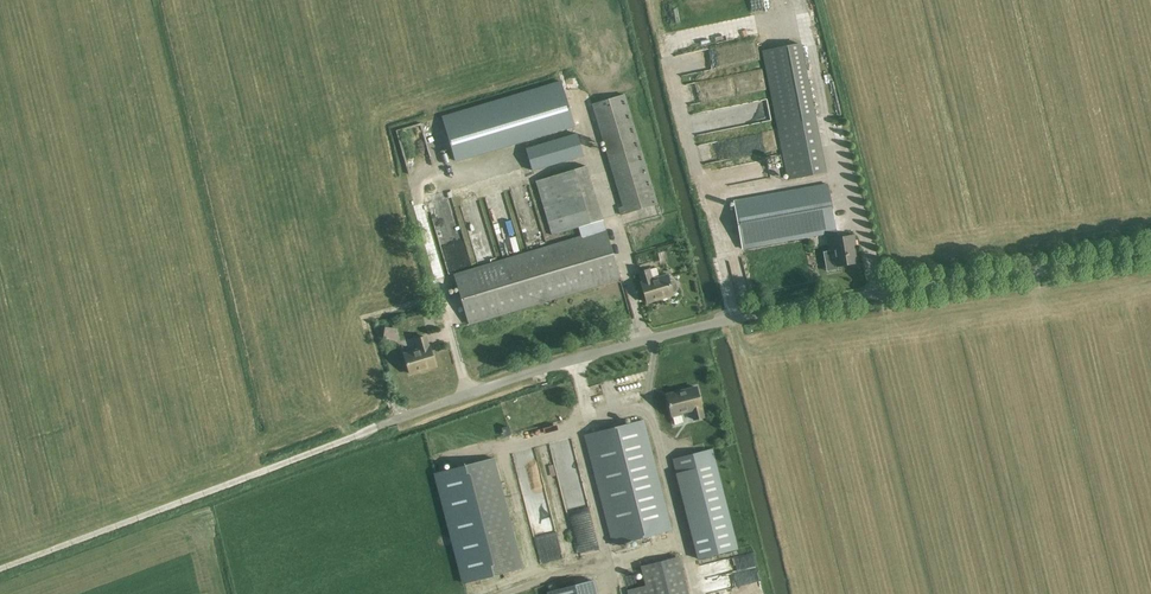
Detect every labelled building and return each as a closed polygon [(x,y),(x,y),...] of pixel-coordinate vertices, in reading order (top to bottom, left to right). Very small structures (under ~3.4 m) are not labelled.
[(687,25),(706,21),(702,0),(682,0),(687,25)] [(798,43),(762,50),(788,180),(825,173),(798,43)] [(575,126),(560,80),(441,116),(455,162),(575,126)] [(624,95),(593,104),(624,204),(619,206),(621,213),(658,202),(624,95)] [(725,142),(728,159),(778,150),(775,132),(725,142)] [(527,150),(533,170),(583,155),(577,135),(527,150)] [(455,275),(469,323),(620,278),(586,165),(536,180),(553,235),(579,227),(582,237),(455,275)] [(836,231),(827,184),(734,201),(743,249),(825,233),(836,231)] [(429,206),(444,243),(462,236),(447,198),(429,206)] [(826,239),(830,239),(832,252),(834,252),(837,266),(856,263),(854,248),(856,248),(853,235),(837,237),(836,231),(825,233),(826,239)] [(671,280),(669,281),(667,275),(659,278),(656,267),(649,269),(640,272),(643,282),(641,283),(647,302),(673,295),(672,292),(675,292),(676,290),(677,287),(675,283),(674,281),(671,280)] [(400,338),(399,326),(384,326),(384,339),(400,338)] [(428,347),(426,337),(416,340),(419,350),(404,354),(410,374),(436,366),(430,346),(428,347)] [(696,387),(666,395),(669,406),(671,414),(672,414),(675,424),(684,422),(681,412),(693,409),(695,420),(704,417),(699,398),(696,387)] [(671,530),(643,420),(585,435),(614,545),(671,530)] [(739,550),(713,448),(673,459),(699,560),(739,550)] [(562,486),(582,482),(575,450),(555,454),(562,486)] [(494,458),(436,473),(464,583),(522,568),(494,458)] [(597,536),(592,512),(573,516),(580,548),(591,546),(590,537),(597,536)] [(542,563),(564,556),(557,533),(535,539),(542,563)] [(710,591),(762,580),(756,551),(704,563),(710,591)] [(678,556),(642,566),(647,585),(627,590),(628,593),(688,593),(678,556)] [(601,579),(550,590),(551,593),(604,593),(601,579)]
